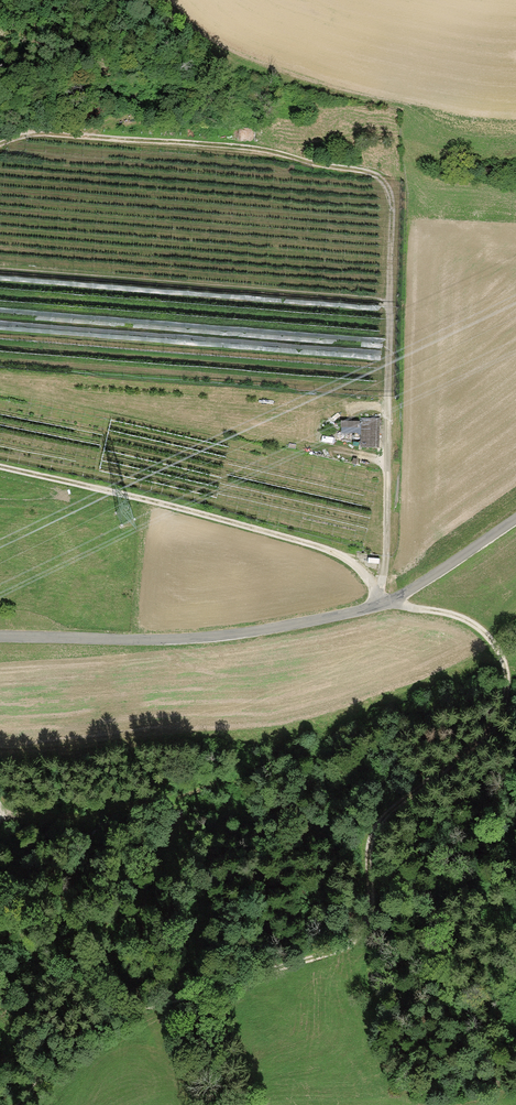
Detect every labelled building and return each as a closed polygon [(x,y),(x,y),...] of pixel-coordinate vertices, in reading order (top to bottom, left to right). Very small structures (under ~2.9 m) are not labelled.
[(359,421),(359,447),(375,448),(376,422),(359,421)]
